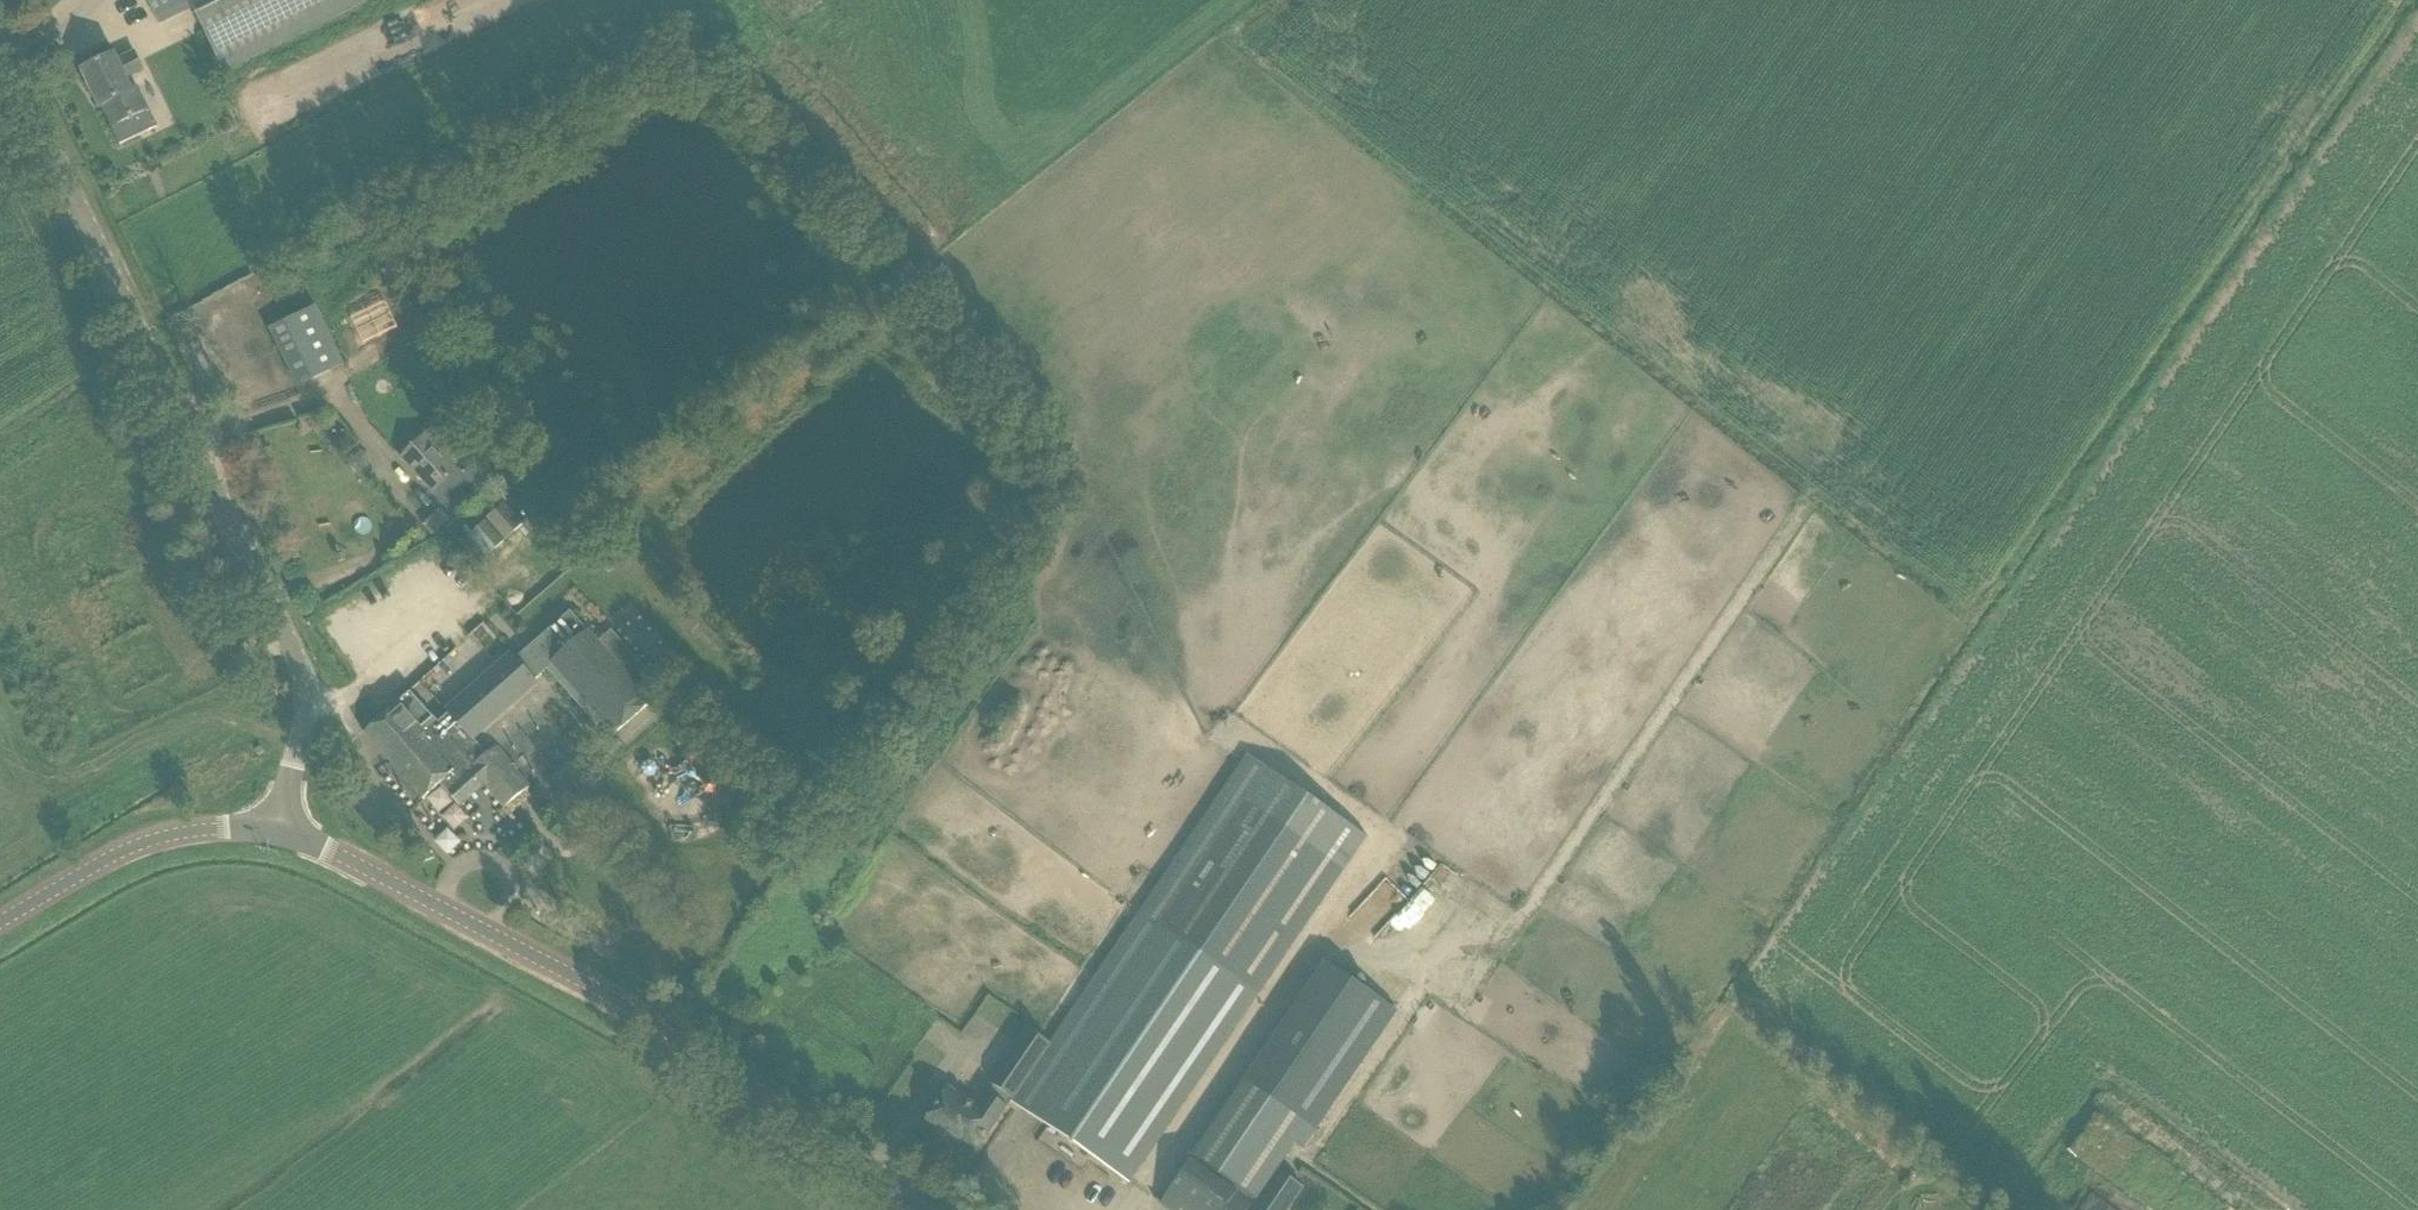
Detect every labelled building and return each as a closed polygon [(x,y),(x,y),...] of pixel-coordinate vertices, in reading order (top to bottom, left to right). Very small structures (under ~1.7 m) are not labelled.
[(159,25),(192,9),(223,73),(371,0),(147,0),(159,25)] [(126,79),(143,70),(134,53),(117,61),(114,56),(83,70),(101,108),(103,107),(113,126),(111,127),(119,145),(157,128),(138,89),(132,91),(126,79)] [(365,344),(399,327),(385,299),(351,316),(365,344)] [(319,306),(283,324),(291,339),(312,381),(348,363),(327,321),(319,306)] [(401,458),(447,509),(491,469),(476,452),(469,459),(438,425),(418,442),(401,458)] [(344,431),(331,442),(342,455),(355,445),(344,431)] [(504,504),(486,520),(505,540),(522,524),(504,504)] [(474,740),(537,684),(535,681),(547,670),(596,726),(602,720),(615,734),(651,703),(570,611),(515,659),(511,654),(446,710),(449,713),(438,723),(410,691),(364,732),(423,799),(440,784),(460,807),(475,793),(485,784),(504,808),(531,786),(496,747),(487,755),(474,740)] [(1050,1045),(1011,1101),(1130,1182),(1366,838),(1247,756),(1050,1045)] [(430,830),(442,845),(463,828),(451,814),(430,830)] [(1388,880),(1432,909),(1458,871),(1414,841),(1388,880)] [(1457,897),(1470,879),(1460,872),(1447,889),(1457,897)] [(975,1155),(1011,1101),(1050,1045),(1027,1028),(989,1083),(994,1086),(979,1108),(948,1087),(923,1124),(944,1139),(946,1136),(975,1155)] [(1294,1144),(1302,1149),(1316,1130),(1245,1081),(1191,1160),(1160,1204),(1170,1209),(1181,1209),(1182,1209),(1184,1209),(1288,1209),(1303,1188),(1278,1171),(1255,1205),(1253,1204),(1294,1144)]
